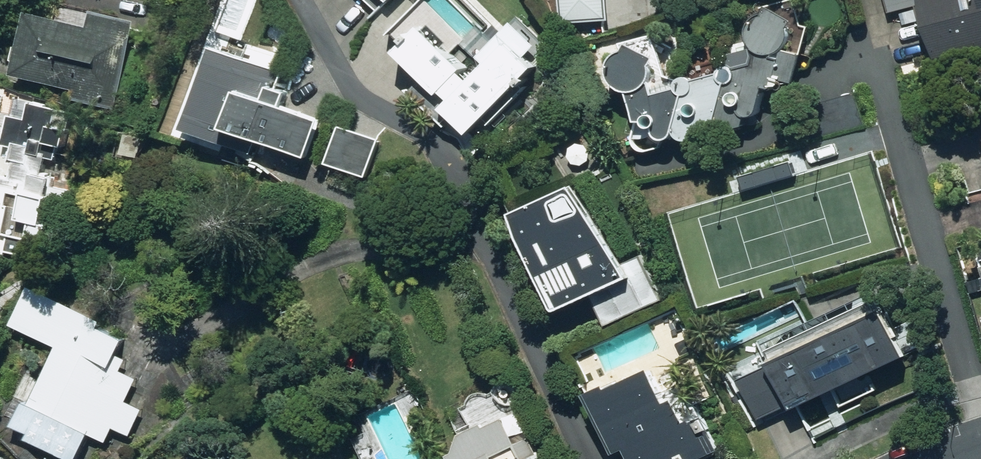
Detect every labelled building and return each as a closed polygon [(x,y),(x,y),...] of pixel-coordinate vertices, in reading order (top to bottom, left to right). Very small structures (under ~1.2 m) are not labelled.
[(324,121),(285,105),(290,92),(270,84),(282,50),(243,35),(257,0),(231,0),(182,128),(221,143),(226,130),(308,162),(324,121)] [(380,13),(393,0),(367,0),(380,13)] [(561,20),(612,19),(611,0),(561,0),(561,20)] [(920,6),(936,63),(980,50),(980,0),(885,0),(889,12),(920,6)] [(33,14),(12,75),(74,90),(71,101),(95,107),(102,78),(109,79),(121,29),(90,21),(92,15),(59,6),(56,20),(33,14)] [(748,27),(745,28),(753,56),(752,55),(752,54),(751,54),(750,53),(749,53),(748,52),(747,52),(746,52),(745,51),(744,51),(743,51),(742,51),(741,51),(740,52),(739,52),(738,53),(737,53),(736,53),(736,54),(735,54),(734,55),(734,56),(733,56),(733,57),(732,58),(732,59),(732,60),(731,60),(731,61),(731,62),(731,63),(720,66),(722,74),(695,81),(693,74),(678,78),(676,72),(676,71),(677,71),(677,70),(678,69),(678,68),(679,67),(679,66),(679,65),(679,64),(679,63),(679,62),(679,61),(679,60),(679,59),(679,58),(679,57),(679,56),(678,55),(678,54),(678,53),(677,53),(677,52),(676,51),(676,50),(675,50),(674,49),(674,48),(673,48),(672,47),(671,46),(670,46),(670,45),(669,45),(668,45),(666,40),(618,53),(620,58),(619,58),(617,61),(615,65),(614,68),(614,72),(614,75),(615,79),(616,82),(618,85),(620,88),(623,90),(626,92),(629,93),(630,94),(643,139),(657,136),(657,137),(658,138),(659,138),(659,139),(660,139),(660,140),(661,140),(662,141),(663,141),(664,141),(665,142),(666,142),(667,142),(668,141),(669,141),(670,141),(671,140),(672,140),(673,139),(674,138),(675,137),(675,136),(676,136),(676,135),(676,134),(678,134),(679,135),(679,136),(680,137),(681,138),(682,139),(684,140),(685,140),(686,141),(687,141),(689,142),(690,142),(692,142),(693,142),(694,141),(696,141),(697,140),(698,140),(700,139),(701,138),(702,137),(703,136),(703,135),(704,134),(705,133),(705,131),(706,130),(706,129),(706,127),(706,126),(706,124),(705,123),(705,122),(741,111),(741,112),(742,113),(743,114),(744,115),(745,115),(745,116),(746,116),(747,117),(748,117),(749,117),(750,118),(751,118),(752,118),(753,118),(754,118),(755,117),(756,117),(757,116),(758,116),(759,115),(760,115),(760,114),(761,113),(762,112),(762,111),(763,110),(763,109),(764,108),(764,107),(764,106),(764,105),(765,104),(767,91),(803,80),(791,38),(792,35),(792,31),(792,28),(790,24),(789,21),(787,18),(785,16),(784,16),(783,15),(782,14),(780,14),(779,13),(778,13),(777,12),(776,12),(774,12),(773,11),(772,11),(771,11),(769,11),(768,11),(767,11),(766,12),(764,12),(763,12),(762,13),(761,13),(760,14),(759,14),(757,15),(756,16),(755,16),(754,17),(754,18),(753,19),(752,20),(751,21),(750,22),(750,23),(749,24),(749,26),(748,27)] [(510,42),(474,77),(447,48),(453,43),(432,22),(399,55),(437,94),(441,90),(448,98),(439,107),(469,137),(537,70),(510,42)] [(61,255),(67,173),(46,172),(47,148),(78,150),(81,107),(3,102),(2,111),(0,111),(0,251),(61,255)] [(344,124),(330,162),(368,176),(381,138),(344,124)] [(555,309),(592,293),(607,328),(665,302),(644,255),(622,264),(586,184),(514,216),(555,309)] [(738,384),(760,426),(933,338),(901,275),(762,345),(773,366),(738,384)] [(27,439),(71,458),(82,458),(93,436),(108,443),(114,430),(129,437),(142,408),(129,402),(146,365),(120,353),(128,336),(30,292),(13,330),(56,350),(47,370),(32,364),(8,416),(17,420),(13,428),(29,435),(27,439)] [(594,398),(620,455),(629,450),(633,458),(698,458),(723,448),(683,358),(594,398)] [(529,413),(450,448),(454,458),(547,458),(529,413)]
